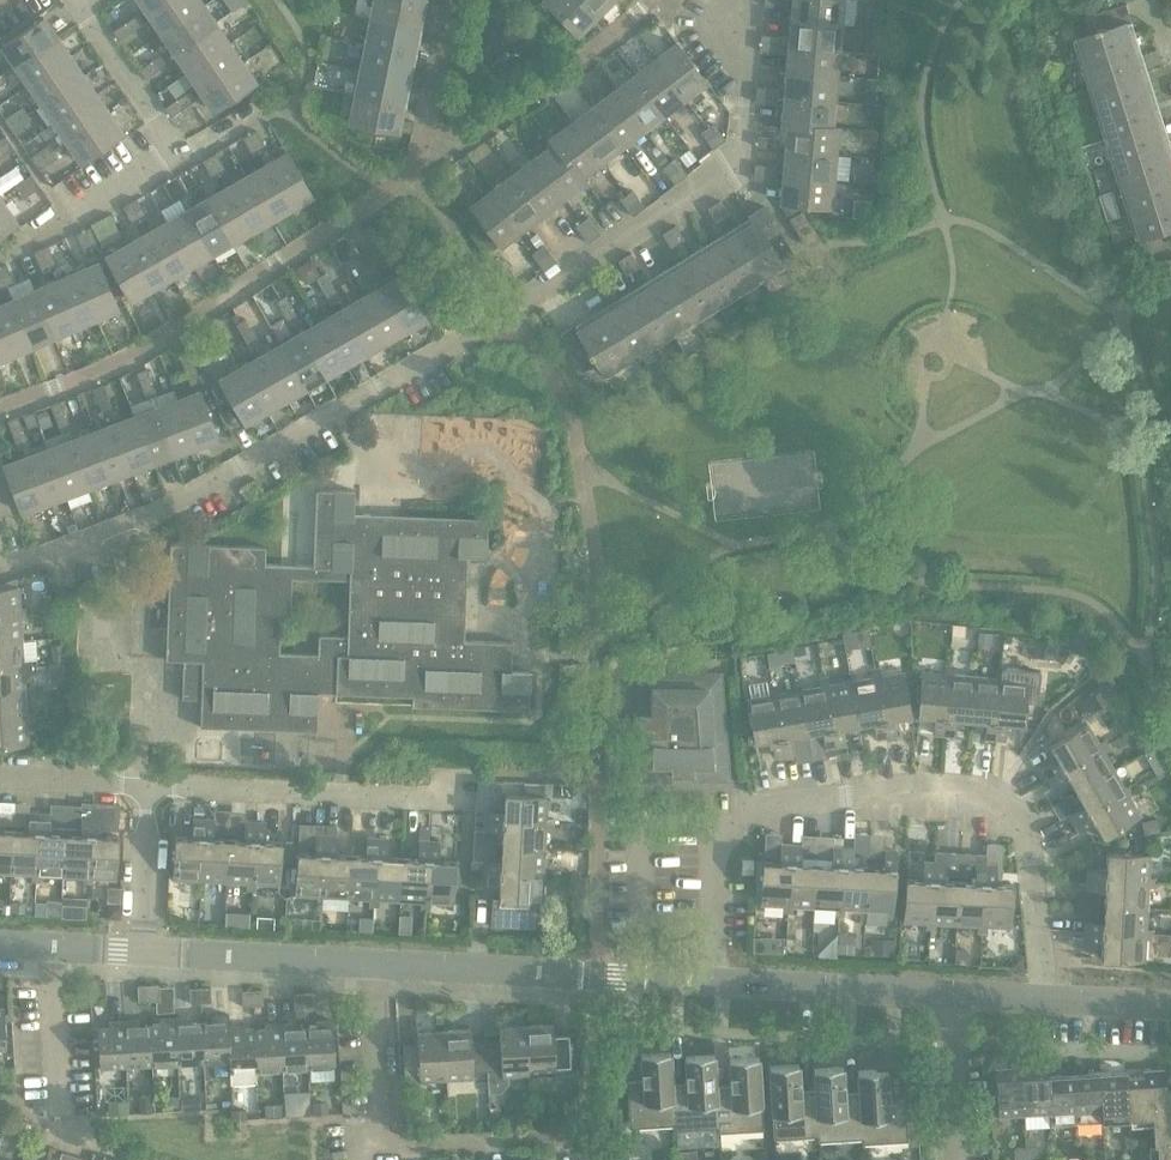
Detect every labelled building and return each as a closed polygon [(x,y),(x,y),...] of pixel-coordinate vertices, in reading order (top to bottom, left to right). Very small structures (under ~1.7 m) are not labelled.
[(149,14),(170,0),(140,0),(149,14)] [(149,14),(162,33),(203,5),(200,0),(170,0),(149,14)] [(371,19),(433,31),(435,21),(424,18),(420,26),(419,26),(423,2),(413,0),(375,0),(371,19)] [(583,0),(544,0),(578,34),(597,15),(583,0)] [(597,15),(612,0),(583,0),(597,15)] [(792,20),(840,24),(843,0),(794,0),(792,20)] [(1086,17),(1091,34),(1091,35),(1127,24),(1127,25),(1134,23),(1128,4),(1086,17)] [(203,5),(162,33),(175,52),(216,24),(203,5)] [(139,15),(126,23),(132,32),(145,23),(139,15)] [(3,45),(17,65),(57,37),(44,17),(3,45)] [(371,19),(366,44),(413,54),(418,31),(419,31),(419,40),(431,42),(433,31),(371,19)] [(792,20),(790,45),(838,50),(840,24),(792,20)] [(132,32),(126,23),(114,31),(120,40),(132,32)] [(216,24),(175,52),(188,71),(229,43),(216,24)] [(1091,35),(1091,34),(1081,37),(1097,88),(1142,73),(1127,25),(1127,24),(1091,35)] [(761,51),(771,52),(772,36),(762,35),(761,51)] [(772,36),(771,52),(781,52),(783,37),(772,36)] [(57,37),(17,65),(29,84),(70,56),(57,37)] [(229,43),(188,71),(201,90),(242,62),(229,43)] [(677,43),(656,60),(685,98),(706,82),(677,43)] [(366,44),(361,69),(422,82),(425,71),(413,69),(409,77),(408,76),(413,54),(366,44)] [(790,45),(788,71),(836,75),(838,50),(790,45)] [(165,53),(152,61),(158,70),(171,61),(165,53)] [(70,56),(29,84),(42,103),(83,75),(70,56)] [(656,60),(635,75),(664,114),(685,98),(656,60)] [(158,70),(152,61),(140,70),(146,78),(158,70)] [(242,62),(201,90),(215,110),(256,82),(242,62)] [(361,69),(356,95),(402,104),(407,82),(408,82),(409,90),(420,93),(422,82),(361,69)] [(788,71),(785,97),(834,101),(836,75),(788,71)] [(1142,73),(1097,88),(1105,113),(1150,98),(1142,73)] [(83,75),(42,103),(55,122),(96,94),(83,75)] [(635,75),(614,91),(643,129),(664,114),(635,75)] [(756,102),(766,103),(768,88),(757,87),(756,102)] [(768,88),(766,103),(777,104),(778,89),(768,88)] [(191,91),(178,99),(184,108),(196,99),(191,91)] [(614,91),(593,107),(622,145),(643,129),(614,91)] [(96,94),(55,122),(68,141),(109,113),(96,94)] [(402,104),(356,95),(350,122),(397,131),(398,130),(412,133),(414,122),(403,120),(399,127),(398,127),(402,104)] [(834,101),(785,97),(783,124),(790,125),(790,124),(831,127),(831,126),(834,101)] [(1150,98),(1105,113),(1113,137),(1158,123),(1150,98)] [(184,108),(178,99),(166,108),(171,116),(184,108)] [(6,119),(10,125),(27,114),(23,107),(6,119)] [(593,107),(572,123),(601,161),(622,145),(593,107)] [(109,113),(68,141),(82,161),(123,133),(109,113)] [(27,114),(10,125),(14,132),(31,120),(27,114)] [(551,139),(554,144),(555,143),(581,177),(582,176),(601,161),(572,123),(551,139)] [(1158,123),(1113,137),(1121,162),(1166,148),(1158,123)] [(701,133),(708,141),(720,132),(714,124),(701,133)] [(790,125),(788,149),(835,153),(838,127),(831,126),(831,127),(790,124),(790,125)] [(261,139),(256,130),(243,138),(248,147),(261,139)] [(862,130),(861,142),(876,143),(877,131),(862,130)] [(758,147),(769,147),(770,132),(760,131),(758,147)] [(720,132),(708,141),(714,149),(726,140),(720,132)] [(11,143),(6,136),(0,140),(0,150),(11,143)] [(253,156),(267,148),(261,139),(248,147),(253,156)] [(0,150),(0,159),(15,149),(11,143),(0,150)] [(555,143),(554,144),(534,159),(563,197),(585,180),(582,176),(581,177),(555,143)] [(31,157),(36,164),(53,152),(48,146),(31,157)] [(1121,162),(1129,187),(1170,173),(1170,164),(1166,148),(1121,162)] [(690,149),(680,156),(688,166),(697,159),(690,149)] [(788,149),(785,175),(833,179),(835,153),(788,149)] [(53,152),(36,164),(40,170),(57,158),(53,152)] [(288,152),(267,164),(292,207),(313,195),(288,152)] [(662,152),(655,158),(663,168),(669,163),(662,152)] [(222,162),(217,153),(203,161),(208,170),(222,162)] [(534,159),(513,174),(543,213),(563,197),(534,159)] [(663,168),(669,176),(681,167),(675,159),(669,163),(663,168)] [(214,179),(227,171),(222,162),(208,170),(214,179)] [(267,164),(247,176),(272,219),(292,207),(267,164)] [(755,180),(765,181),(767,166),(757,165),(755,180)] [(767,166),(765,181),(776,182),(777,166),(767,166)] [(681,167),(669,176),(675,184),(687,175),(681,167)] [(1129,187),(1136,211),(1170,200),(1170,173),(1129,187)] [(15,186),(19,192),(36,181),(32,174),(15,186)] [(513,174),(493,190),(522,228),(543,213),(513,174)] [(833,179),(785,175),(783,202),(831,206),(833,179)] [(170,180),(169,181),(163,184),(169,193),(182,185),(177,176),(170,180)] [(247,176),(227,187),(252,230),(272,219),(247,176)] [(36,181),(19,192),(23,199),(41,187),(36,181)] [(174,202),(187,194),(182,185),(169,193),(174,202)] [(227,187),(207,198),(232,242),(252,230),(227,187)] [(522,228),(493,190),(471,206),(500,245),(522,228)] [(621,200),(627,208),(639,199),(633,190),(621,200)] [(207,198),(187,210),(212,253),(232,242),(207,198)] [(142,208),(137,199),(124,207),(129,216),(142,208)] [(639,199),(627,208),(633,216),(646,207),(639,199)] [(1136,211),(1145,237),(1145,236),(1170,228),(1170,200),(1136,211)] [(709,210),(713,217),(726,209),(722,202),(709,210)] [(0,205),(0,234),(17,223),(4,203),(0,205)] [(750,217),(754,223),(756,221),(765,235),(778,227),(779,227),(766,207),(750,217)] [(134,225),(147,217),(142,208),(129,216),(134,225)] [(726,209),(713,217),(717,223),(730,215),(726,209)] [(187,210),(167,221),(192,265),(212,253),(187,210)] [(802,211),(793,217),(790,219),(806,246),(819,237),(802,211)] [(576,227),(582,235),(595,225),(588,217),(576,227)] [(167,221),(147,233),(172,276),(192,265),(167,221)] [(754,223),(734,235),(759,275),(782,261),(781,261),(765,235),(756,221),(754,223)] [(595,225),(582,235),(589,243),(601,234),(595,225)] [(85,231),(83,231),(78,233),(83,243),(97,237),(93,227),(85,231)] [(664,235),(668,242),(681,234),(677,227),(664,235)] [(778,227),(765,235),(781,261),(794,253),(778,227)] [(1145,237),(1149,251),(1170,245),(1170,228),(1145,236),(1145,237)] [(147,233),(127,244),(152,287),(172,276),(147,233)] [(537,234),(530,239),(538,249),(544,244),(545,244),(537,234)] [(681,234),(668,242),(672,249),(685,241),(681,234)] [(734,235),(712,249),(736,289),(759,275),(734,235)] [(87,252),(101,246),(97,237),(83,243),(87,252)] [(152,287),(127,244),(106,256),(131,300),(152,287)] [(532,254),(538,262),(550,253),(544,244),(538,249),(532,254)] [(39,262),(53,256),(49,246),(35,253),(39,262)] [(712,249),(690,263),(714,303),(736,289),(712,249)] [(357,255),(364,269),(373,263),(366,250),(357,255)] [(550,253),(538,262),(544,270),(557,261),(550,253)] [(619,262),(624,269),(637,261),(632,254),(619,262)] [(43,271),(57,265),(53,256),(39,262),(43,271)] [(1154,265),(1159,280),(1170,276),(1170,260),(1154,265)] [(637,261),(624,269),(628,275),(641,267),(637,261)] [(99,262),(77,272),(97,318),(119,309),(99,262)] [(373,263),(364,269),(372,282),(381,276),(373,263)] [(690,263),(668,276),(692,316),(714,303),(690,263)] [(0,268),(0,279),(11,274),(7,265),(1,267),(0,268)] [(77,272),(55,281),(76,327),(97,318),(77,272)] [(317,278),(324,292),(333,286),(326,273),(317,278)] [(15,284),(11,274),(0,279),(0,288),(1,290),(15,284)] [(402,275),(381,287),(405,330),(427,318),(402,275)] [(668,276),(646,290),(670,330),(692,316),(668,276)] [(55,281),(34,290),(54,336),(76,327),(55,281)] [(333,286),(324,292),(332,305),(341,299),(333,286)] [(381,287),(361,298),(386,341),(405,330),(381,287)] [(34,290),(13,299),(33,346),(54,336),(34,290)] [(646,290),(624,303),(648,343),(670,330),(646,290)] [(277,301),(284,314),(293,309),(286,296),(277,301)] [(361,298),(341,310),(366,353),(386,341),(361,298)] [(0,305),(0,327),(12,355),(33,346),(13,299),(0,305)] [(624,303),(580,330),(579,331),(599,362),(598,363),(603,371),(648,343),(624,303)] [(293,309),(284,314),(292,328),(301,322),(293,309)] [(341,310),(321,321),(346,364),(366,353),(341,310)] [(237,324),(244,337),(253,332),(246,319),(237,324)] [(321,321),(301,333),(326,376),(346,364),(321,321)] [(579,331),(580,330),(577,324),(560,335),(583,372),(598,363),(599,362),(579,331)] [(12,355),(0,327),(0,360),(12,355)] [(253,332),(244,337),(252,350),(261,345),(253,332)] [(301,333),(280,344),(306,387),(326,376),(301,333)] [(280,344),(261,356),(286,399),(306,387),(280,344)] [(182,356),(187,370),(197,367),(192,353),(182,356)] [(261,356),(241,367),(266,410),(286,399),(261,356)] [(197,367),(187,370),(192,384),(202,381),(197,367)] [(266,410),(241,367),(220,379),(245,422),(266,410)] [(137,373),(143,387),(153,383),(147,369),(137,373)] [(153,383),(143,387),(148,401),(158,397),(153,383)] [(94,389),(100,403),(109,399),(104,385),(94,389)] [(200,391),(178,399),(195,446),(218,438),(200,391)] [(109,399),(100,403),(105,417),(115,414),(109,399)] [(178,399),(156,408),(174,454),(195,446),(178,399)] [(51,405),(56,419),(66,416),(61,402),(51,405)] [(156,408),(135,416),(152,462),(174,454),(156,408)] [(46,410),(35,414),(40,425),(51,421),(46,410)] [(66,416),(56,419),(62,433),(72,430),(66,416)] [(135,416),(113,424),(131,470),(152,462),(135,416)] [(8,421),(13,436),(23,432),(18,418),(8,421)] [(113,424),(91,432),(109,478),(131,470),(113,424)] [(23,432),(13,436),(19,450),(28,446),(23,432)] [(91,432),(70,440),(88,487),(109,478),(91,432)] [(70,440),(48,448),(66,495),(88,487),(70,440)] [(48,448),(27,456),(44,503),(66,495),(48,448)] [(44,503),(27,456),(4,465),(22,511),(44,503)] [(201,727),(317,731),(319,693),(413,696),(412,706),(529,710),(531,671),(512,671),(513,642),(465,640),(468,556),(487,556),(488,518),(354,513),(355,491),(316,489),(314,566),(266,565),(266,547),(170,543),(166,660),(184,661),(182,699),(202,700),(201,727)] [(29,614),(28,609),(21,609),(19,587),(0,588),(0,615),(29,614)] [(0,615),(0,641),(22,640),(21,619),(29,618),(29,614),(0,615)] [(954,624),(953,635),(965,636),(966,625),(954,624)] [(979,632),(978,644),(991,646),(992,633),(979,632)] [(32,665),(31,661),(24,661),(22,640),(0,641),(0,667),(32,665)] [(1036,640),(1034,657),(1054,659),(1056,642),(1036,640)] [(61,647),(51,647),(53,664),(62,663),(61,647)] [(0,667),(0,693),(26,691),(24,670),(32,670),(32,665),(0,667)] [(934,733),(944,734),(950,666),(945,666),(945,674),(922,672),(918,714),(935,716),(934,733)] [(950,666),(944,734),(954,735),(956,718),(971,719),(975,676),(954,674),(955,667),(950,666)] [(880,668),(875,669),(887,737),(897,735),(894,718),(911,715),(904,672),(881,676),(880,668)] [(872,678),(851,681),(859,724),(874,721),(877,738),(887,737),(875,669),(871,670),(872,678)] [(975,676),(971,719),(987,720),(985,738),(995,739),(1002,671),(997,670),(996,678),(975,676)] [(1002,671),(995,739),(1006,740),(1007,722),(1024,724),(1028,681),(1006,679),(1006,671),(1002,671)] [(721,674),(639,673),(638,779),(672,779),(673,773),(693,773),(693,779),(730,779),(721,674)] [(829,677),(824,678),(836,746),(846,744),(843,726),(859,724),(851,681),(830,685),(829,677)] [(1111,677),(1100,683),(1107,697),(1118,690),(1111,677)] [(821,687),(800,690),(808,733),(823,730),(826,747),(836,746),(824,678),(820,679),(821,687)] [(778,686),(773,687),(785,754),(795,753),(792,735),(808,733),(800,690),(779,694),(778,686)] [(785,754),(773,687),(769,688),(770,696),(748,699),(755,742),(772,739),(775,756),(785,754)] [(35,717),(34,712),(27,713),(26,691),(0,693),(0,719),(35,717)] [(0,719),(0,747),(29,745),(27,722),(35,722),(35,717),(0,719)] [(1044,769),(1049,777),(1108,743),(1105,739),(1099,743),(1088,724),(1050,745),(1059,760),(1044,769)] [(1146,740),(1137,746),(1142,754),(1151,749),(1146,740)] [(1108,743),(1049,777),(1054,786),(1069,777),(1077,791),(1114,770),(1104,751),(1110,747),(1108,743)] [(1069,813),(1074,822),(1134,788),(1131,784),(1125,788),(1114,770),(1077,791),(1085,805),(1069,813)] [(554,823),(554,819),(547,818),(548,796),(544,796),(544,783),(525,782),(524,795),(505,794),(504,811),(486,810),(486,820),(554,823)] [(1134,788),(1074,822),(1080,831),(1095,822),(1103,837),(1141,816),(1129,796),(1136,792),(1134,788)] [(93,803),(92,817),(89,885),(93,885),(94,878),(116,879),(118,836),(102,835),(102,829),(119,830),(120,804),(93,803)] [(14,830),(11,873),(33,874),(32,882),(37,882),(41,814),(30,814),(29,831),(14,830)] [(41,814),(37,882),(42,883),(42,875),(63,876),(65,833),(50,832),(51,815),(41,814)] [(65,833),(63,876),(84,877),(84,885),(89,885),(92,817),(82,816),(81,834),(65,833)] [(196,887),(201,888),(204,819),(194,819),(193,837),(176,836),(174,879),(196,880),(196,887)] [(204,819),(201,888),(205,888),(206,880),(227,881),(229,839),(213,838),(214,820),(204,819)] [(1157,819),(1142,822),(1144,835),(1160,832),(1157,819)] [(554,823),(486,820),(485,830),(503,831),(502,847),(545,849),(546,828),(554,828),(554,823)] [(229,839),(227,881),(248,882),(248,890),(252,890),(256,822),(246,822),(245,839),(229,839)] [(256,822),(252,890),(257,891),(257,883),(280,884),(282,842),(265,841),(266,823),(256,822)] [(317,824),(316,835),(326,836),(327,824),(317,824)] [(327,824),(326,836),(336,836),(337,825),(327,824)] [(420,829),(419,841),(430,841),(430,829),(420,829)] [(11,873),(14,830),(0,830),(0,873),(11,873)] [(318,904),(323,904),(326,836),(316,835),(315,853),(298,852),(296,895),(318,896),(318,904)] [(326,836),(323,904),(327,904),(328,897),(349,898),(351,855),(336,854),(336,836),(326,836)] [(1148,836),(1134,838),(1136,850),(1150,848),(1148,836)] [(351,855),(349,898),(370,899),(370,907),(374,907),(378,839),(368,838),(367,856),(351,855)] [(378,839),(374,907),(379,907),(379,899),(400,900),(403,858),(387,857),(388,839),(378,839)] [(403,858),(400,900),(422,902),(421,909),(426,910),(430,841),(419,841),(418,859),(403,858)] [(430,841),(426,910),(431,910),(431,902),(454,903),(456,860),(439,860),(440,842),(430,841)] [(986,865),(983,933),(987,934),(988,926),(1010,927),(1013,884),(996,884),(996,873),(1002,873),(1004,845),(987,843),(986,865)] [(783,913),(788,913),(792,845),(782,844),(781,862),(764,861),(761,904),(784,905),(783,913)] [(792,845),(788,913),(793,914),(793,906),(814,907),(817,864),(801,863),(802,846),(792,845)] [(484,861),(483,871),(551,875),(552,870),(544,870),(545,849),(502,847),(501,862),(484,861)] [(817,864),(814,907),(836,908),(835,916),(840,916),(844,848),(833,847),(832,865),(817,864)] [(844,848),(840,916),(845,916),(845,909),(866,910),(868,867),(853,866),(854,848),(844,848)] [(868,867),(866,910),(887,911),(887,919),(893,919),(897,851),(885,850),(884,868),(868,867)] [(1089,869),(1088,879),(1156,882),(1156,878),(1149,878),(1150,855),(1107,853),(1106,870),(1089,869)] [(754,860),(743,860),(742,874),(754,874),(754,860)] [(926,930),(931,930),(935,862),(924,862),(923,879),(906,878),(904,921),(927,923),(926,930)] [(935,862),(931,930),(936,931),(936,923),(957,924),(960,881),(944,881),(945,863),(935,862)] [(960,881),(957,924),(978,925),(978,933),(983,933),(986,865),(976,864),(975,882),(960,881)] [(551,875),(483,871),(483,882),(500,883),(499,898),(493,898),(491,926),(538,929),(539,902),(542,902),(543,879),(551,880),(551,875)] [(1156,882),(1088,879),(1087,889),(1105,890),(1104,906),(1147,908),(1148,887),(1156,888),(1156,882)] [(62,914),(62,916),(86,917),(86,916),(87,897),(63,896),(62,914)] [(47,900),(46,913),(60,914),(61,900),(47,900)] [(108,909),(107,917),(121,917),(121,903),(115,902),(108,909)] [(10,903),(10,911),(25,912),(25,904),(10,903)] [(1086,920),(1085,931),(1153,934),(1154,930),(1146,930),(1147,908),(1104,906),(1103,921),(1086,920)] [(227,910),(226,923),(249,924),(250,912),(227,910)] [(1153,934),(1085,931),(1085,941),(1102,942),(1101,959),(1144,961),(1146,939),(1153,939),(1153,934)] [(755,940),(754,952),(765,952),(765,937),(755,937),(755,940)] [(871,938),(870,953),(894,955),(895,939),(871,938)] [(838,942),(838,952),(854,953),(855,943),(838,942)] [(956,947),(955,962),(971,963),(971,954),(966,948),(956,947)] [(1012,959),(1011,965),(1023,966),(1024,955),(1017,954),(1012,959)] [(106,981),(99,982),(95,982),(96,997),(107,997),(106,981)] [(149,1001),(149,985),(138,986),(139,1001),(149,1001)] [(159,985),(149,985),(149,1001),(160,1000),(159,985)] [(211,987),(201,988),(202,1003),(212,1003),(211,987)] [(202,1003),(201,988),(191,988),(191,1004),(202,1003)] [(263,990),(253,991),(254,1006),(264,1005),(263,990)] [(254,1006),(253,991),(242,992),(244,1007),(254,1006)] [(315,993),(304,994),(306,1009),(316,1009),(315,993)] [(306,1009),(304,994),(294,995),(295,1010),(306,1009)] [(213,1022),(202,1022),(205,1061),(230,1060),(231,1060),(229,1026),(230,1026),(229,1015),(213,1016),(213,1022)] [(192,1017),(176,1018),(179,1063),(205,1061),(202,1022),(192,1023),(192,1017)] [(161,1024),(151,1025),(153,1064),(179,1063),(176,1018),(161,1019),(161,1024)] [(140,1020),(125,1021),(127,1066),(153,1064),(151,1025),(140,1026),(140,1020)] [(127,1066),(125,1021),(109,1022),(109,1027),(98,1028),(100,1067),(127,1066)] [(317,1027),(307,1028),(309,1067),(336,1065),(333,1021),(317,1022),(317,1027)] [(296,1023),(281,1024),(283,1068),(309,1067),(307,1028),(296,1028),(296,1023)] [(266,1030),(255,1031),(257,1070),(283,1068),(281,1024),(265,1024),(266,1030)] [(554,1024),(527,1026),(530,1075),(557,1074),(556,1067),(571,1067),(569,1035),(555,1036),(554,1024)] [(244,1026),(230,1026),(229,1026),(231,1060),(230,1060),(231,1084),(258,1083),(257,1070),(255,1031),(245,1031),(244,1026)] [(501,1039),(487,1040),(488,1071),(503,1070),(503,1077),(530,1075),(527,1026),(500,1027),(501,1039)] [(472,1029),(445,1031),(447,1080),(474,1078),(474,1072),(488,1071),(487,1040),(472,1041),(472,1029)] [(447,1080),(445,1031),(418,1032),(419,1044),(404,1044),(406,1076),(420,1075),(421,1081),(447,1080)] [(671,1053),(669,1053),(641,1054),(643,1081),(627,1082),(630,1128),(674,1126),(675,1126),(673,1084),(671,1053)] [(687,1083),(673,1084),(675,1126),(674,1126),(674,1131),(718,1128),(720,1128),(717,1086),(715,1055),(686,1057),(687,1083)] [(731,1086),(717,1086),(720,1128),(718,1128),(718,1133),(764,1130),(759,1057),(730,1059),(731,1086)] [(1049,1061),(1022,1063),(1025,1114),(1050,1112),(1051,1112),(1048,1076),(1049,1076),(1049,1061)] [(1025,1114),(1022,1063),(995,1065),(998,1116),(1025,1114)] [(799,1065),(770,1066),(774,1140),(818,1137),(815,1090),(801,1091),(799,1065)] [(815,1090),(818,1137),(819,1142),(862,1139),(860,1093),(845,1093),(844,1067),(814,1069),(815,1090)] [(888,1069),(858,1071),(860,1093),(862,1139),(863,1144),(908,1142),(905,1095),(889,1096),(888,1069)] [(1126,1071),(1100,1072),(1103,1123),(1129,1122),(1126,1076),(1126,1071)] [(1100,1072),(1074,1074),(1078,1125),(1103,1123),(1100,1072)] [(1074,1074),(1049,1076),(1048,1076),(1051,1112),(1050,1112),(1051,1126),(1078,1125),(1074,1074)] [(1126,1076),(1129,1122),(1154,1120),(1156,1159),(1170,1159),(1170,1091),(1160,1091),(1159,1074),(1126,1076)] [(153,1097),(140,1098),(140,1113),(154,1112),(153,1097)] [(180,1097),(165,1097),(166,1107),(180,1107),(180,1097)] [(201,1097),(183,1098),(183,1110),(202,1109),(201,1097)] [(129,1100),(108,1102),(109,1115),(130,1114),(129,1100)] [(329,1102),(313,1103),(314,1115),(318,1115),(330,1114),(329,1102)] [(248,1109),(233,1110),(233,1119),(248,1118),(248,1109)] [(23,1121),(19,1135),(29,1138),(33,1123),(23,1121)] [(1027,1145),(1028,1159),(1037,1159),(1036,1144),(1027,1145)] [(1027,1145),(1017,1145),(1018,1159),(1028,1159),(1027,1145)]
